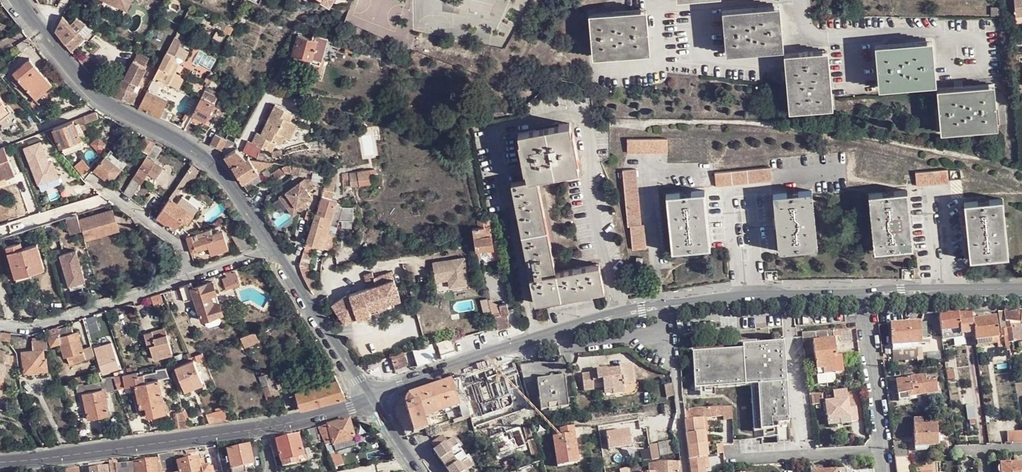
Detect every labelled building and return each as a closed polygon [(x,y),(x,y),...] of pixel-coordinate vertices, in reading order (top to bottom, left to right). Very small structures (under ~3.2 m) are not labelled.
[(132,0),(105,0),(128,9),(132,0)] [(782,48),(779,7),(727,11),(729,51),(782,48)] [(648,52),(646,12),(593,15),(595,55),(648,52)] [(63,16),(56,30),(72,52),(87,24),(77,19),(75,22),(63,16)] [(321,61),(328,38),(314,34),(313,39),(298,35),(292,54),(321,61)] [(20,52),(32,41),(28,36),(16,47),(20,52)] [(931,83),(929,42),(876,46),(879,86),(931,83)] [(211,68),(217,58),(202,48),(196,58),(211,68)] [(164,83),(169,86),(181,62),(176,59),(178,55),(168,50),(163,60),(173,66),(164,83)] [(137,52),(134,59),(142,63),(146,56),(137,52)] [(791,109),(829,106),(826,54),(788,56),(791,109)] [(89,55),(80,61),(85,68),(93,77),(102,84),(109,77),(89,55)] [(14,71),(17,76),(23,82),(37,98),(52,85),(29,58),(14,71)] [(134,59),(116,95),(120,97),(128,102),(132,104),(138,94),(134,91),(136,84),(138,85),(147,66),(142,63),(134,59)] [(161,81),(164,83),(173,66),(163,60),(154,78),(161,81)] [(23,82),(17,76),(13,80),(19,86),(23,82)] [(161,81),(154,78),(150,86),(157,89),(161,81)] [(212,78),(208,84),(218,89),(220,83),(212,78)] [(993,129),(991,89),(939,92),(941,132),(993,129)] [(139,108),(160,117),(168,100),(148,91),(139,108)] [(218,100),(204,93),(194,115),(201,119),(206,122),(218,100)] [(12,113),(0,98),(0,123),(12,113)] [(276,103),(267,120),(272,123),(270,127),(268,126),(264,135),(260,133),(257,131),(252,141),(249,140),(244,151),(258,158),(264,147),(272,151),(277,141),(281,143),(286,135),(291,138),(298,123),(290,119),(294,112),(276,103)] [(94,120),(91,114),(73,120),(76,127),(94,120)] [(185,130),(193,134),(201,119),(194,115),(185,130)] [(76,127),(73,120),(54,128),(55,133),(61,147),(63,146),(80,139),(76,127)] [(525,178),(535,177),(577,169),(567,123),(516,132),(525,178)] [(209,144),(220,149),(228,141),(214,134),(209,144)] [(98,135),(90,142),(97,150),(105,143),(98,135)] [(152,148),(156,142),(146,137),(139,149),(148,154),(152,148)] [(82,144),(80,139),(63,146),(65,151),(82,144)] [(668,155),(667,140),(628,141),(628,156),(668,155)] [(38,145),(28,149),(34,164),(45,160),(38,145)] [(4,147),(0,149),(0,181),(15,176),(4,147)] [(148,154),(124,194),(131,199),(154,162),(152,161),(157,151),(152,148),(148,154)] [(236,149),(225,156),(232,167),(233,167),(246,158),(236,149)] [(93,171),(110,184),(127,164),(120,158),(114,165),(108,160),(113,153),(110,150),(93,171)] [(246,158),(233,167),(243,184),(260,173),(250,159),(248,157),(246,158)] [(81,173),(88,167),(81,158),(73,164),(81,173)] [(275,163),(250,159),(260,173),(266,169),(275,163)] [(163,168),(154,162),(147,173),(156,179),(163,168)] [(293,166),(286,165),(282,168),(285,173),(291,174),(293,166)] [(773,180),(771,166),(715,173),(717,186),(773,180)] [(282,168),(274,173),(277,178),(285,173),(282,168)] [(951,182),(949,168),(917,171),(918,185),(951,182)] [(327,184),(324,183),(324,184),(321,196),(313,221),(329,225),(329,228),(336,233),(338,229),(340,221),(355,222),(354,207),(344,206),(337,204),(337,199),(334,199),(336,171),(330,169),(327,184)] [(372,180),(371,171),(359,173),(360,181),(372,180)] [(642,227),(636,172),(623,173),(628,229),(631,228),(633,252),(647,251),(645,227),(642,227)] [(360,181),(359,173),(343,174),(344,188),(361,187),(360,181)] [(554,271),(535,177),(525,178),(509,182),(534,302),(602,289),(597,263),(554,271)] [(182,179),(176,188),(179,190),(180,191),(186,182),(182,179)] [(302,179),(278,198),(286,209),(293,204),(298,211),(307,204),(304,200),(309,196),(306,192),(312,187),(306,179),(302,179)] [(915,248),(908,191),(895,192),(895,195),(884,196),(883,193),(869,194),(876,252),(889,251),(889,247),(899,246),(900,250),(915,248)] [(173,192),(169,199),(173,201),(177,195),(176,194),(173,192)] [(712,248),(706,192),(692,193),(692,196),(682,197),(681,194),(667,195),(673,252),(687,251),(687,247),(697,247),(698,250),(712,248)] [(817,249),(812,192),(798,193),(798,196),(787,197),(786,194),(773,195),(778,252),(792,251),(792,248),(803,247),(804,250),(817,249)] [(177,205),(193,217),(197,211),(181,198),(177,205)] [(160,211),(156,217),(174,230),(181,221),(187,225),(193,217),(177,205),(173,201),(169,199),(160,211)] [(1010,256),(1003,200),(990,201),(990,205),(980,205),(979,203),(965,204),(971,260),(985,259),(984,255),(994,255),(995,258),(1010,256)] [(293,204),(286,209),(292,216),(298,211),(293,204)] [(112,210),(80,220),(86,240),(119,231),(112,210)] [(83,231),(78,215),(67,219),(72,234),(83,231)] [(475,244),(476,250),(493,247),(489,216),(475,217),(477,228),(473,228),(475,244)] [(329,225),(313,221),(307,244),(315,246),(324,249),(332,251),(336,233),(329,228),(329,225)] [(211,230),(187,239),(191,253),(208,248),(211,255),(229,249),(224,232),(213,236),(211,230)] [(241,253),(253,249),(243,232),(232,236),(241,253)] [(17,244),(7,247),(17,277),(46,269),(38,243),(23,248),(24,253),(20,254),(17,244)] [(300,265),(302,273),(313,292),(319,288),(308,268),(312,253),(313,253),(315,246),(307,244),(300,265)] [(77,251),(61,255),(70,285),(86,281),(77,251)] [(433,263),(436,276),(452,273),(454,285),(469,282),(465,258),(433,263)] [(236,272),(228,276),(232,287),(240,284),(236,272)] [(374,272),(366,274),(370,287),(348,294),(334,305),(347,323),(352,319),(353,319),(354,320),(373,314),(371,309),(379,307),(379,310),(396,305),(395,301),(402,299),(393,272),(376,278),(374,272)] [(452,273),(436,276),(436,280),(449,278),(450,286),(454,285),(452,273)] [(232,287),(228,276),(223,278),(227,289),(232,287)] [(86,281),(70,285),(71,290),(87,286),(86,281)] [(193,283),(181,287),(185,302),(196,298),(202,321),(203,320),(215,317),(222,315),(213,283),(194,288),(193,283)] [(498,327),(499,330),(510,327),(508,316),(510,316),(508,304),(500,306),(502,316),(496,317),(498,327)] [(972,312),(959,312),(959,315),(961,330),(974,329),(973,320),(972,316),(972,312)] [(1004,312),(1009,342),(1012,342),(1016,341),(1014,328),(1016,328),(1016,323),(1021,323),(1021,312),(1011,312),(1004,312)] [(959,315),(940,316),(942,338),(961,336),(961,330),(959,315)] [(215,317),(203,320),(205,327),(217,324),(215,317)] [(973,320),(974,329),(975,341),(1000,337),(997,317),(973,320)] [(890,326),(879,326),(882,346),(893,345),(893,359),(917,359),(916,343),(922,343),(920,322),(890,324),(890,326)] [(60,333),(48,337),(51,347),(60,345),(63,357),(83,351),(78,331),(61,336),(60,333)] [(259,341),(254,331),(248,333),(240,337),(244,347),(259,341)] [(815,332),(816,340),(836,338),(835,331),(815,332)] [(167,332),(145,336),(147,348),(151,347),(154,360),(173,355),(167,332)] [(802,341),(816,340),(815,332),(802,333),(802,341)] [(0,333),(0,337),(0,340),(10,341),(11,334),(0,333)] [(436,342),(440,355),(454,351),(450,338),(436,342)] [(33,341),(34,352),(45,351),(48,351),(47,340),(33,341)] [(834,340),(813,343),(816,371),(823,370),(823,375),(834,373),(834,358),(836,358),(834,340)] [(426,348),(412,352),(416,367),(435,361),(431,347),(426,348)] [(784,348),(693,353),(695,390),(751,388),(754,434),(777,432),(778,445),(791,444),(784,348)] [(114,349),(96,355),(102,374),(121,367),(114,349)] [(0,351),(0,393),(1,393),(5,364),(13,365),(14,355),(7,354),(7,352),(0,351)] [(45,351),(34,352),(23,353),(25,373),(48,371),(47,359),(46,359),(45,351)] [(206,360),(203,352),(202,353),(195,355),(198,363),(206,360)] [(396,355),(390,357),(395,372),(401,371),(408,368),(407,364),(403,353),(396,355)] [(191,357),(166,366),(168,370),(176,367),(175,366),(192,360),(191,356),(191,357)] [(175,366),(176,367),(183,386),(201,379),(194,360),(192,360),(175,366)] [(114,376),(118,389),(136,385),(139,384),(159,380),(170,377),(168,370),(166,366),(156,368),(156,373),(138,377),(137,372),(127,374),(114,376)] [(596,374),(582,376),(583,392),(592,392),(591,386),(591,382),(602,381),(602,385),(603,393),(612,392),(612,395),(624,394),(623,387),(634,386),(632,366),(619,368),(619,372),(606,374),(606,370),(595,372),(596,374)] [(271,371),(258,376),(269,406),(272,405),(271,402),(273,401),(271,397),(279,394),(271,371)] [(113,376),(101,379),(102,383),(83,387),(85,394),(82,394),(88,419),(110,415),(105,392),(115,389),(113,376)] [(929,394),(927,384),(926,376),(897,380),(900,404),(912,401),(911,397),(929,394)] [(399,422),(403,426),(412,424),(438,415),(437,414),(467,403),(466,401),(463,390),(460,379),(451,382),(416,394),(411,396),(402,398),(401,400),(400,401),(398,402),(397,404),(396,407),(395,409),(396,411),(396,414),(397,417),(399,422)] [(139,384),(136,385),(140,408),(165,403),(159,380),(139,384)] [(301,408),(346,397),(338,380),(297,392),(301,408)] [(565,380),(536,384),(539,414),(567,410),(565,380)] [(937,382),(927,384),(929,394),(938,393),(937,382)] [(510,384),(488,391),(491,403),(495,402),(498,414),(516,409),(510,384)] [(835,393),(835,400),(848,399),(847,391),(835,393)] [(848,399),(835,400),(825,402),(828,420),(840,419),(841,424),(851,423),(850,421),(858,420),(856,406),(849,406),(848,399)] [(965,405),(967,419),(975,418),(973,404),(965,405)] [(702,408),(703,419),(722,416),(722,419),(732,418),(731,406),(702,408)] [(211,424),(231,422),(225,408),(207,415),(211,424)] [(689,409),(684,409),(685,421),(685,422),(686,434),(704,432),(703,419),(702,408),(695,408),(689,409)] [(177,412),(180,429),(190,427),(184,411),(177,412)] [(915,418),(915,426),(915,447),(938,447),(938,425),(928,425),(928,418),(915,418)] [(355,441),(349,421),(328,427),(333,445),(334,447),(355,441)] [(325,447),(330,446),(333,445),(328,427),(318,429),(325,447)] [(315,430),(308,432),(312,446),(319,444),(315,430)] [(565,437),(554,438),(556,459),(557,469),(577,466),(576,459),(577,458),(578,458),(577,457),(578,456),(574,430),(565,431),(565,437)] [(1021,440),(1021,430),(1007,430),(1007,441),(1021,440)] [(547,432),(538,434),(540,442),(549,440),(547,432)] [(686,434),(689,459),(702,458),(708,457),(707,447),(704,432),(686,434)] [(431,443),(435,449),(433,451),(447,471),(467,471),(466,470),(472,465),(452,437),(447,441),(442,435),(431,443)] [(298,436),(277,442),(278,446),(283,463),(304,457),(298,436)] [(657,445),(650,446),(651,460),(659,459),(657,445)] [(227,453),(229,462),(231,471),(245,469),(254,467),(249,448),(227,453)] [(908,456),(909,456),(908,449),(902,449),(895,449),(895,450),(895,458),(908,456)] [(174,453),(159,455),(160,463),(172,461),(176,460),(174,453)] [(895,458),(897,471),(910,471),(908,456),(895,458)] [(179,471),(210,471),(209,467),(201,469),(199,458),(177,463),(179,471)] [(702,458),(689,459),(691,471),(704,471),(702,458)] [(116,466),(117,471),(158,471),(157,461),(116,466)] [(160,463),(163,471),(172,471),(174,471),(172,461),(160,463)] [(109,463),(110,471),(117,471),(116,466),(116,462),(109,463)] [(226,462),(220,464),(222,471),(246,471),(245,469),(231,471),(229,462),(226,462)] [(678,463),(652,464),(647,465),(647,471),(679,471),(678,463)] [(1001,464),(1001,471),(1021,471),(1021,463),(1001,464)]
